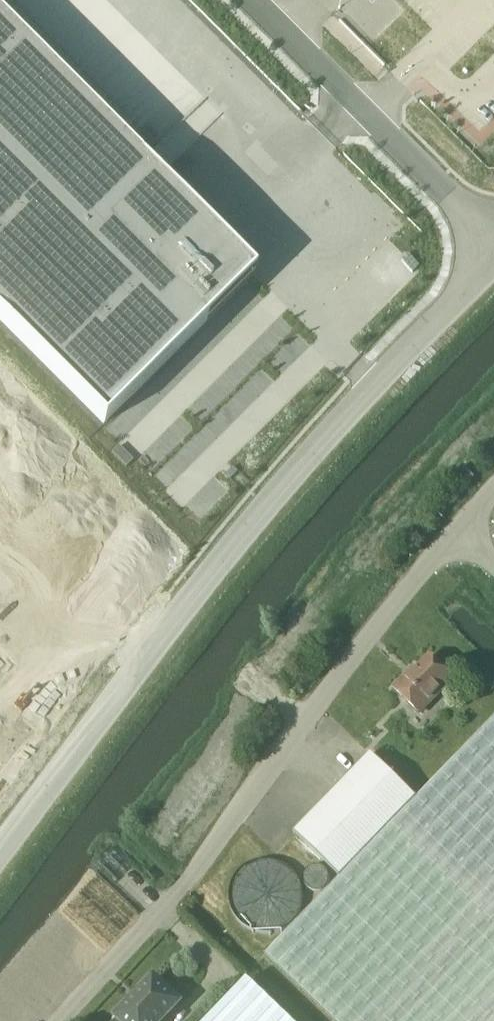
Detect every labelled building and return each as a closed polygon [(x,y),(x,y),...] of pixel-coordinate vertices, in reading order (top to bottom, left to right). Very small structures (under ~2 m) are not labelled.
[(104,424),(206,321),(199,314),(246,268),(0,21),(0,320),(104,424)] [(474,477),(463,467),(457,474),(468,484),(474,477)] [(419,714),(453,679),(430,657),(408,680),(405,677),(393,689),(419,714)] [(417,799),(370,754),(294,833),(341,878),(266,956),(333,1020),(493,1020),(493,719),(417,799)] [(179,1004),(154,979),(116,1018),(119,1020),(163,1020),(179,1004)] [(247,980),(207,1020),(289,1020),(247,980)]
